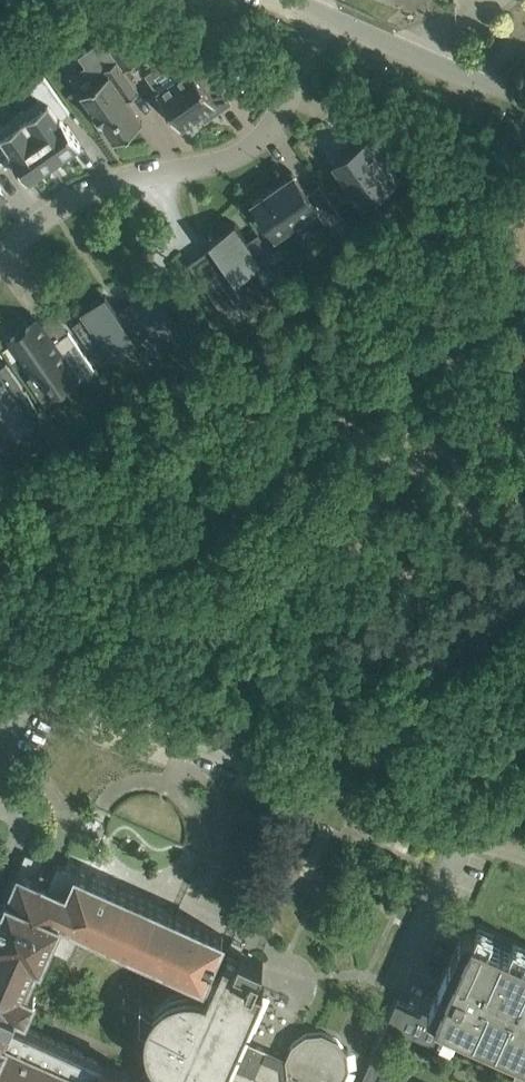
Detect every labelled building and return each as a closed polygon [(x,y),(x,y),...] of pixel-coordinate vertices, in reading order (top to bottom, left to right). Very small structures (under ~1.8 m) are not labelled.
[(104,40),(125,69),(140,58),(119,29),(104,40)] [(94,111),(91,113),(99,125),(102,123),(103,124),(103,123),(115,140),(143,121),(127,99),(140,90),(125,69),(104,40),(103,38),(102,38),(102,39),(80,55),(98,81),(81,92),(94,110),(94,111)] [(201,113),(205,118),(220,108),(205,88),(217,80),(197,53),(186,61),(182,55),(168,65),(173,72),(155,85),(159,90),(157,92),(181,127),(201,113)] [(18,112),(53,162),(79,144),(80,144),(81,143),(62,117),(70,112),(44,75),(30,86),(38,98),(18,112)] [(53,162),(18,112),(0,124),(0,161),(3,165),(13,157),(29,179),(30,179),(30,178),(53,162)] [(335,163),(361,200),(399,173),(402,177),(403,176),(385,150),(381,152),(375,144),(370,147),(366,141),(335,163)] [(408,141),(393,151),(402,163),(417,153),(408,141)] [(322,187),(310,196),(293,173),(253,202),(280,239),(318,211),(325,219),(338,209),(322,187)] [(198,271),(196,273),(202,281),(204,280),(222,306),(238,295),(247,308),(273,290),(274,292),(276,291),(269,282),(286,270),(262,237),(252,245),(235,221),(234,222),(235,224),(232,226),(210,241),(226,263),(210,274),(203,279),(198,271)] [(124,350),(123,348),(136,339),(138,341),(161,324),(169,336),(182,327),(153,285),(118,309),(106,294),(82,311),(85,316),(75,323),(75,322),(73,323),(78,330),(104,367),(105,366),(104,364),(124,350)] [(37,319),(11,338),(35,373),(45,365),(62,390),(94,367),(68,330),(53,340),(37,319)] [(28,413),(34,420),(35,420),(30,412),(36,407),(38,410),(39,409),(6,361),(5,362),(6,364),(0,369),(0,433),(28,413)] [(38,427),(54,449),(65,441),(50,419),(38,427)] [(223,1077),(234,1081),(242,1081),(246,1072),(229,1064),(264,986),(254,982),(263,960),(240,949),(238,954),(227,950),(218,969),(210,965),(223,936),(59,863),(61,859),(48,853),(37,877),(20,869),(10,891),(8,891),(0,910),(0,1081),(2,1081),(152,1081),(12,1019),(18,1004),(27,1008),(38,985),(28,980),(39,956),(42,958),(60,918),(205,983),(206,979),(213,982),(207,995),(200,993),(191,991),(182,992),(174,994),(166,997),(158,1004),(153,1010),(150,1015),(148,1019),(146,1026),(145,1031),(145,1040),(149,1053),(153,1062),(158,1067),(163,1072),(167,1074),(170,1076),(168,1081),(221,1081),(223,1077)] [(468,928),(431,1011),(524,1054),(524,953),(468,928)] [(438,1028),(443,1018),(397,998),(360,1081),(372,1081),(396,1028),(402,1012),(438,1028)] [(348,1067),(347,1051),(346,1050),(337,1038),(322,1031),(306,1033),(293,1043),(286,1057),(265,1048),(253,1075),(246,1072),(242,1081),(342,1081),(348,1067)]
